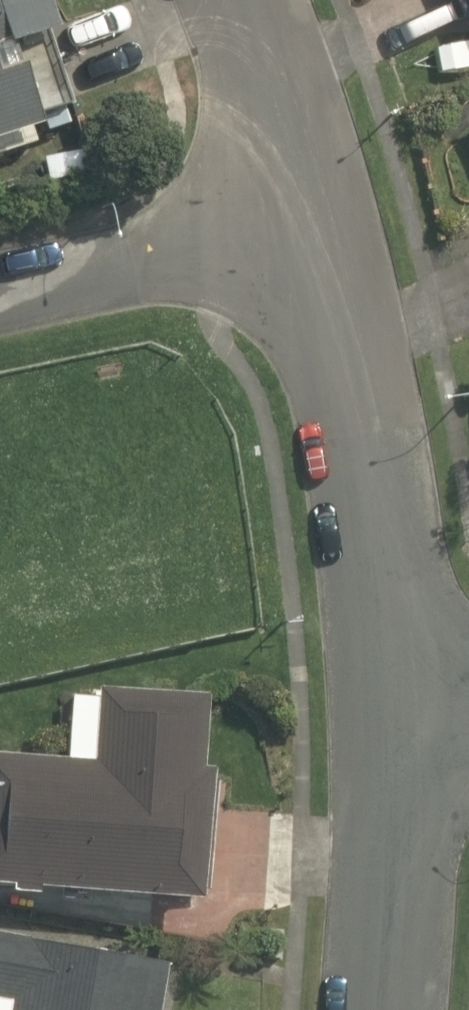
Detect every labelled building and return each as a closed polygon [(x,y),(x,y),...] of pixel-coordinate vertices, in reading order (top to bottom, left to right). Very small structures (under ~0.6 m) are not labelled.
[(42,129),(16,46),(57,33),(47,0),(0,0),(0,142),(42,129)] [(200,903),(211,773),(199,772),(205,699),(98,691),(93,764),(0,757),(0,887),(12,888),(12,895),(35,897),(36,890),(200,903)] [(167,962),(0,935),(0,1003),(9,1004),(8,1009),(159,1009),(167,962)]
